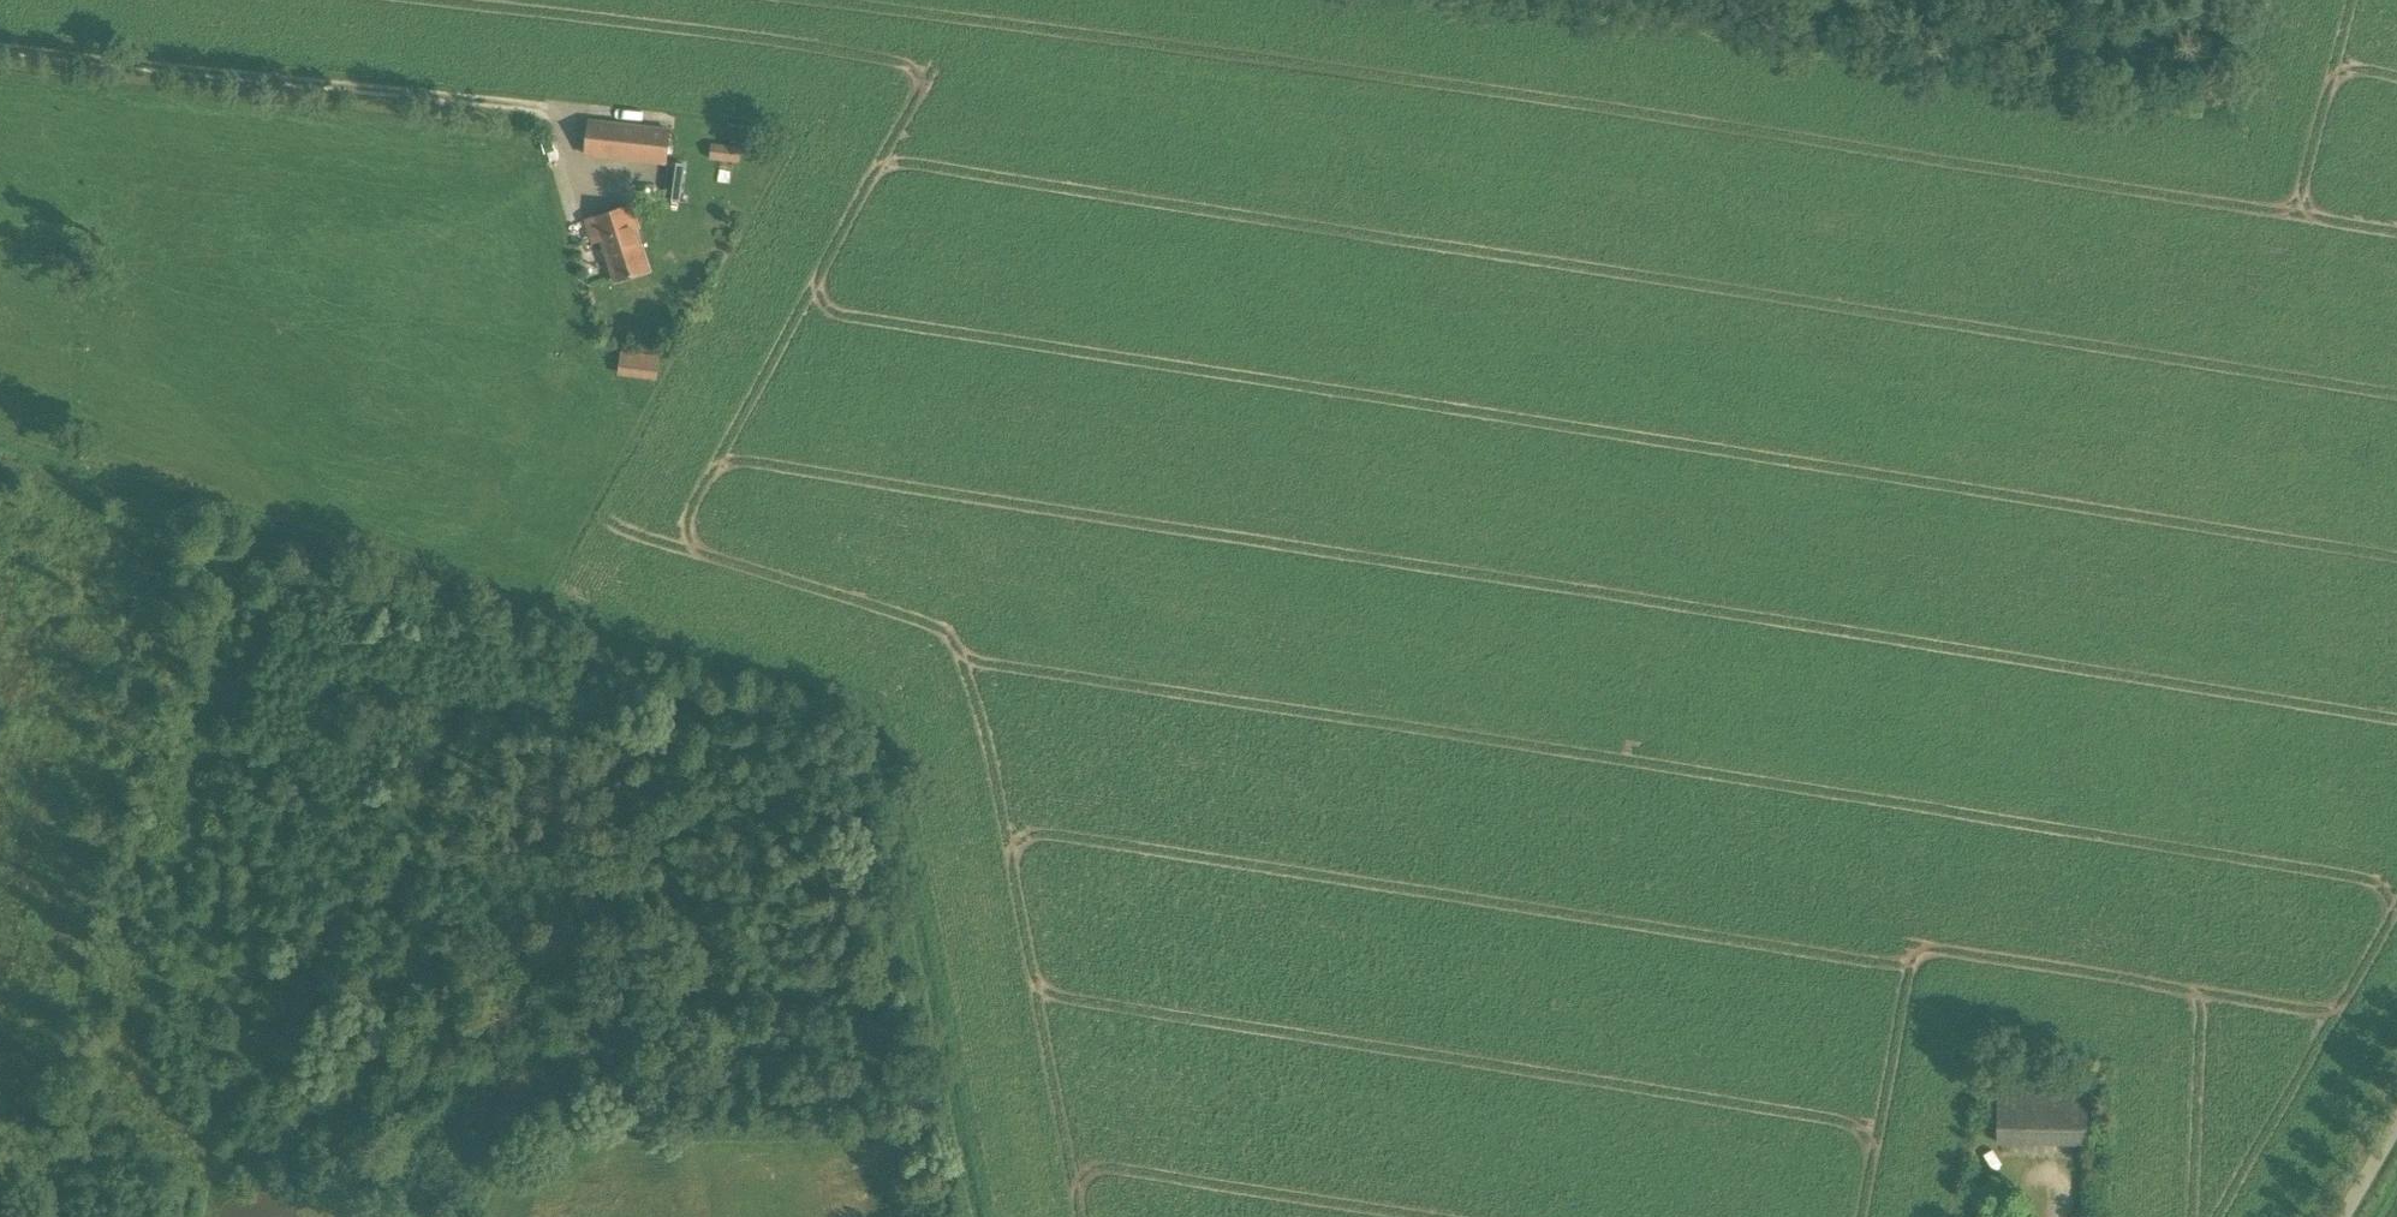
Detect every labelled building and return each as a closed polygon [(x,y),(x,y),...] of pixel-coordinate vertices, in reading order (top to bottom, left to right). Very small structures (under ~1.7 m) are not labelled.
[(584,154),(664,163),(668,131),(588,121),(584,154)] [(711,143),(709,159),(740,162),(742,146),(711,143)] [(670,160),(670,163),(665,194),(664,199),(680,201),(685,163),(670,160)] [(631,206),(590,219),(597,241),(601,239),(614,282),(649,271),(635,228),(638,227),(631,206)] [(619,374),(654,378),(656,378),(659,355),(621,350),(619,374)] [(1997,1144),(2087,1144),(2087,1091),(1997,1091),(1997,1144)]
